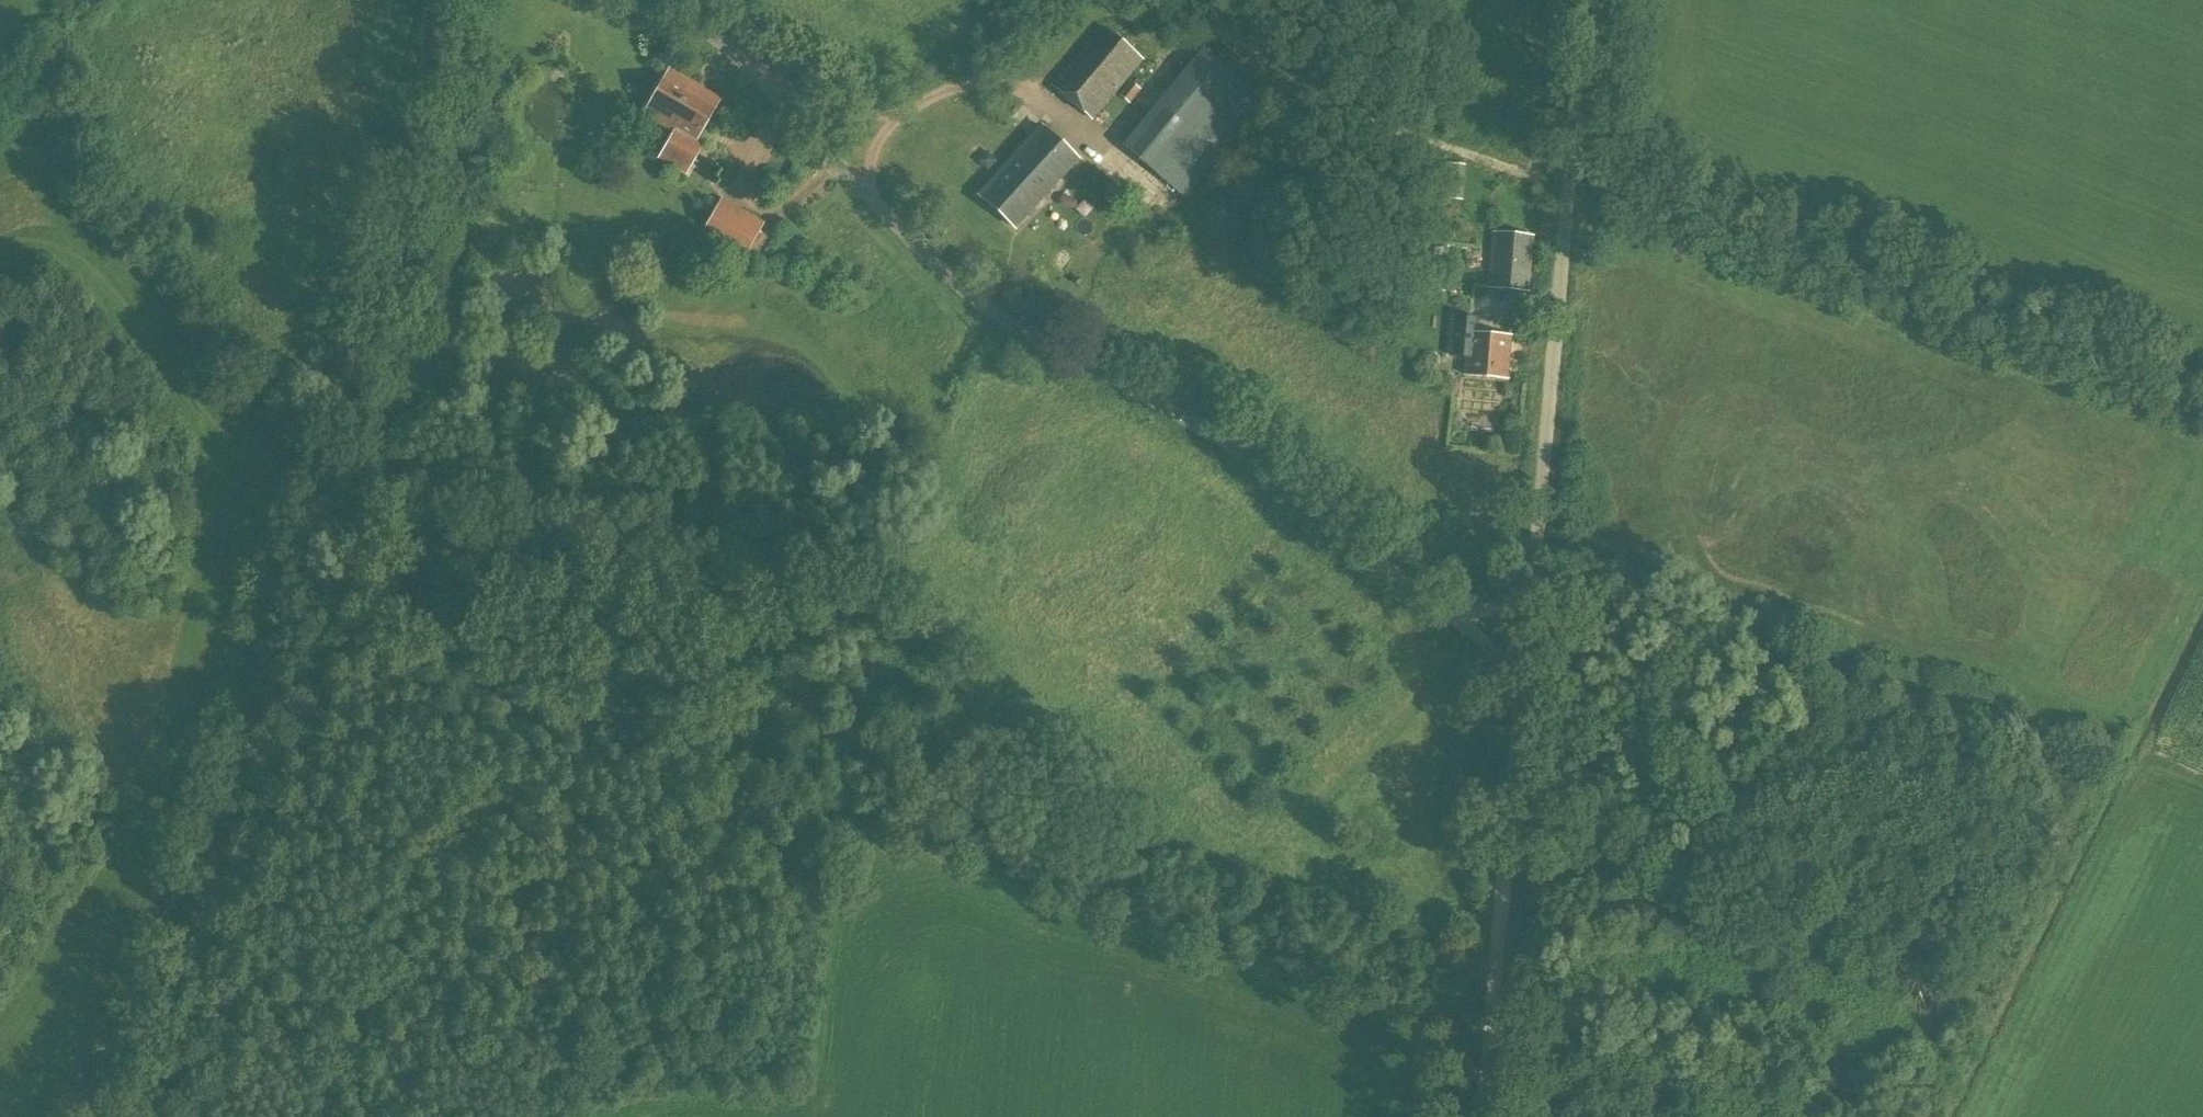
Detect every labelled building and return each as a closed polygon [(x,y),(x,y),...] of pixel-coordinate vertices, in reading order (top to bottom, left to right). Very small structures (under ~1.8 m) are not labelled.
[(1050,85),(1092,121),(1143,60),(1101,24),(1050,85)] [(643,116),(673,133),(659,159),(684,174),(703,142),(696,138),(720,98),(670,69),(643,116)] [(1143,123),(1124,146),(1152,170),(1172,146),(1143,123)] [(1040,127),(1022,147),(979,194),(1016,227),(1077,160),(1040,127)] [(698,238),(741,263),(765,222),(722,197),(698,238)] [(1497,231),(1492,286),(1525,290),(1529,290),(1535,235),(1497,231)] [(1456,355),(1465,356),(1463,374),(1507,378),(1511,336),(1458,332),(1456,355)]
